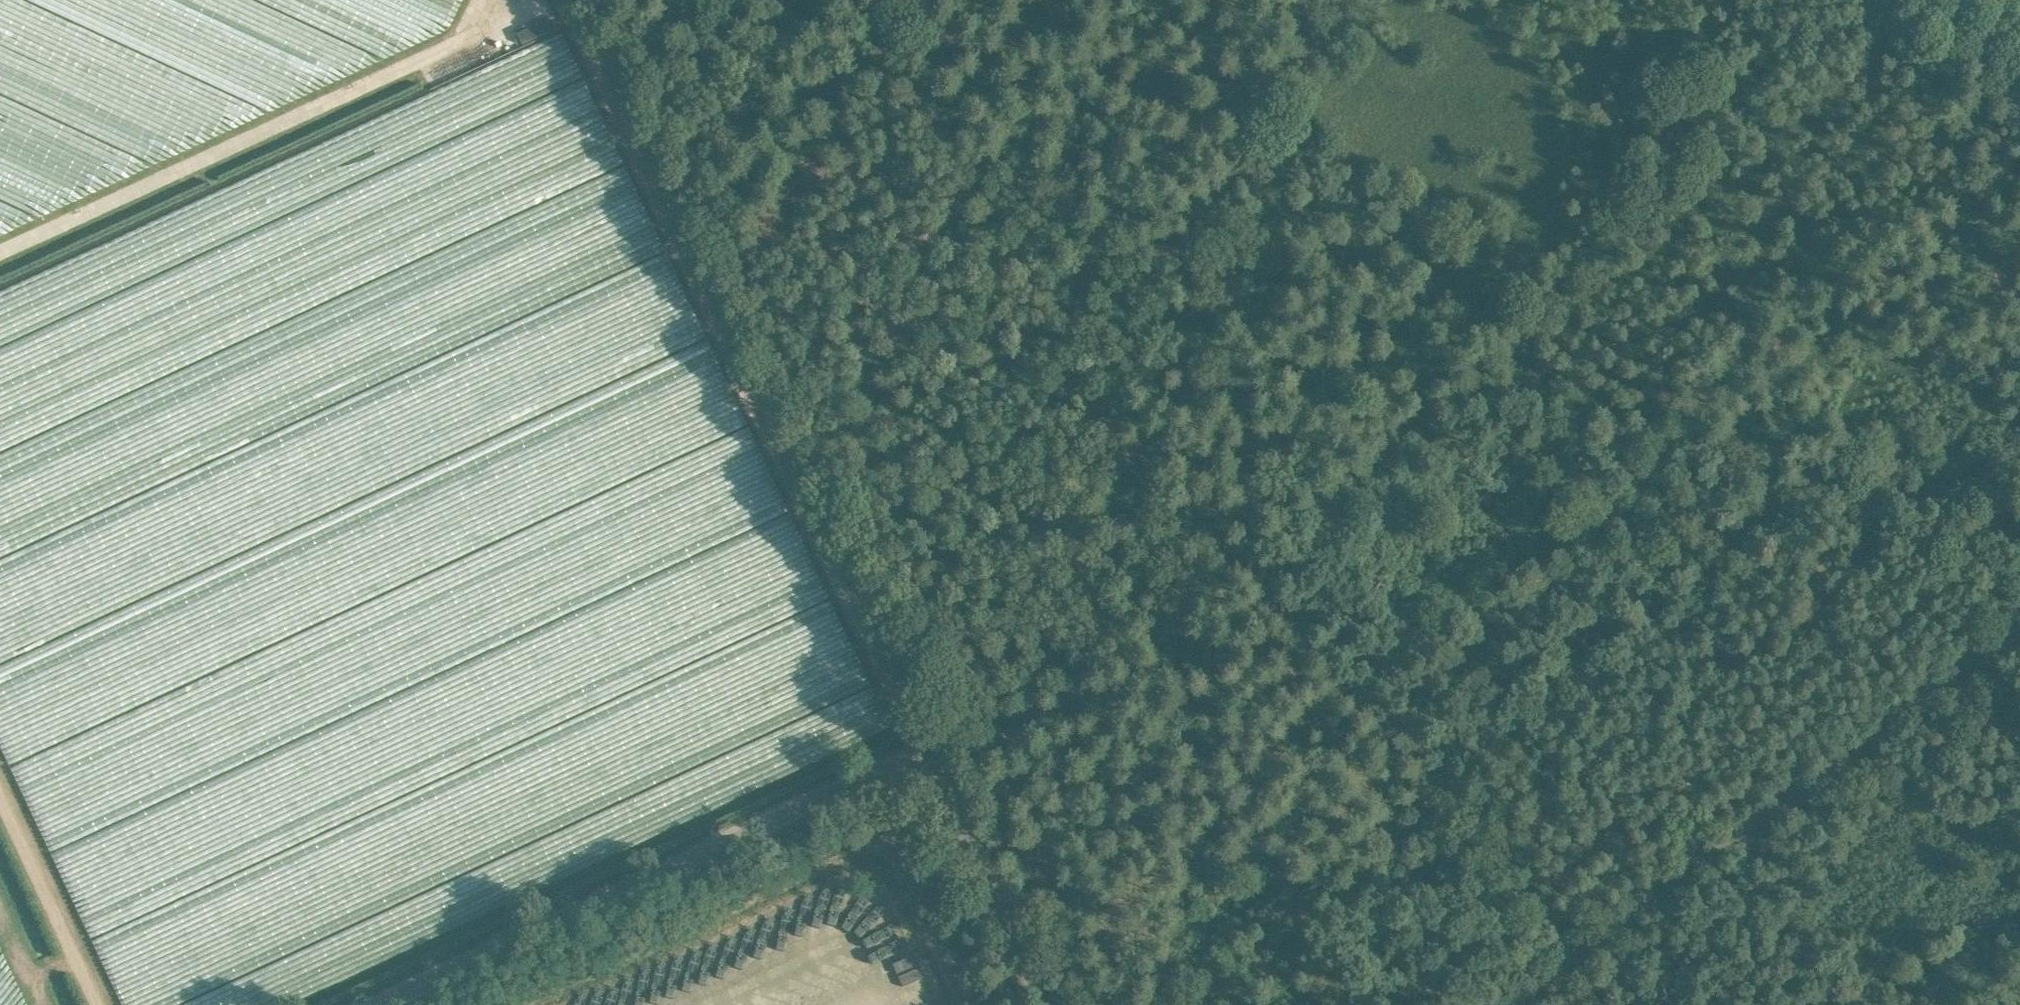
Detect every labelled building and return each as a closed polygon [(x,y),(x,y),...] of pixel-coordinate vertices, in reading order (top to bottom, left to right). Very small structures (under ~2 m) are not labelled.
[(912,954),(893,963),(897,973),(917,964),(912,954)] [(918,967),(899,976),(903,986),(922,977),(918,967)]
